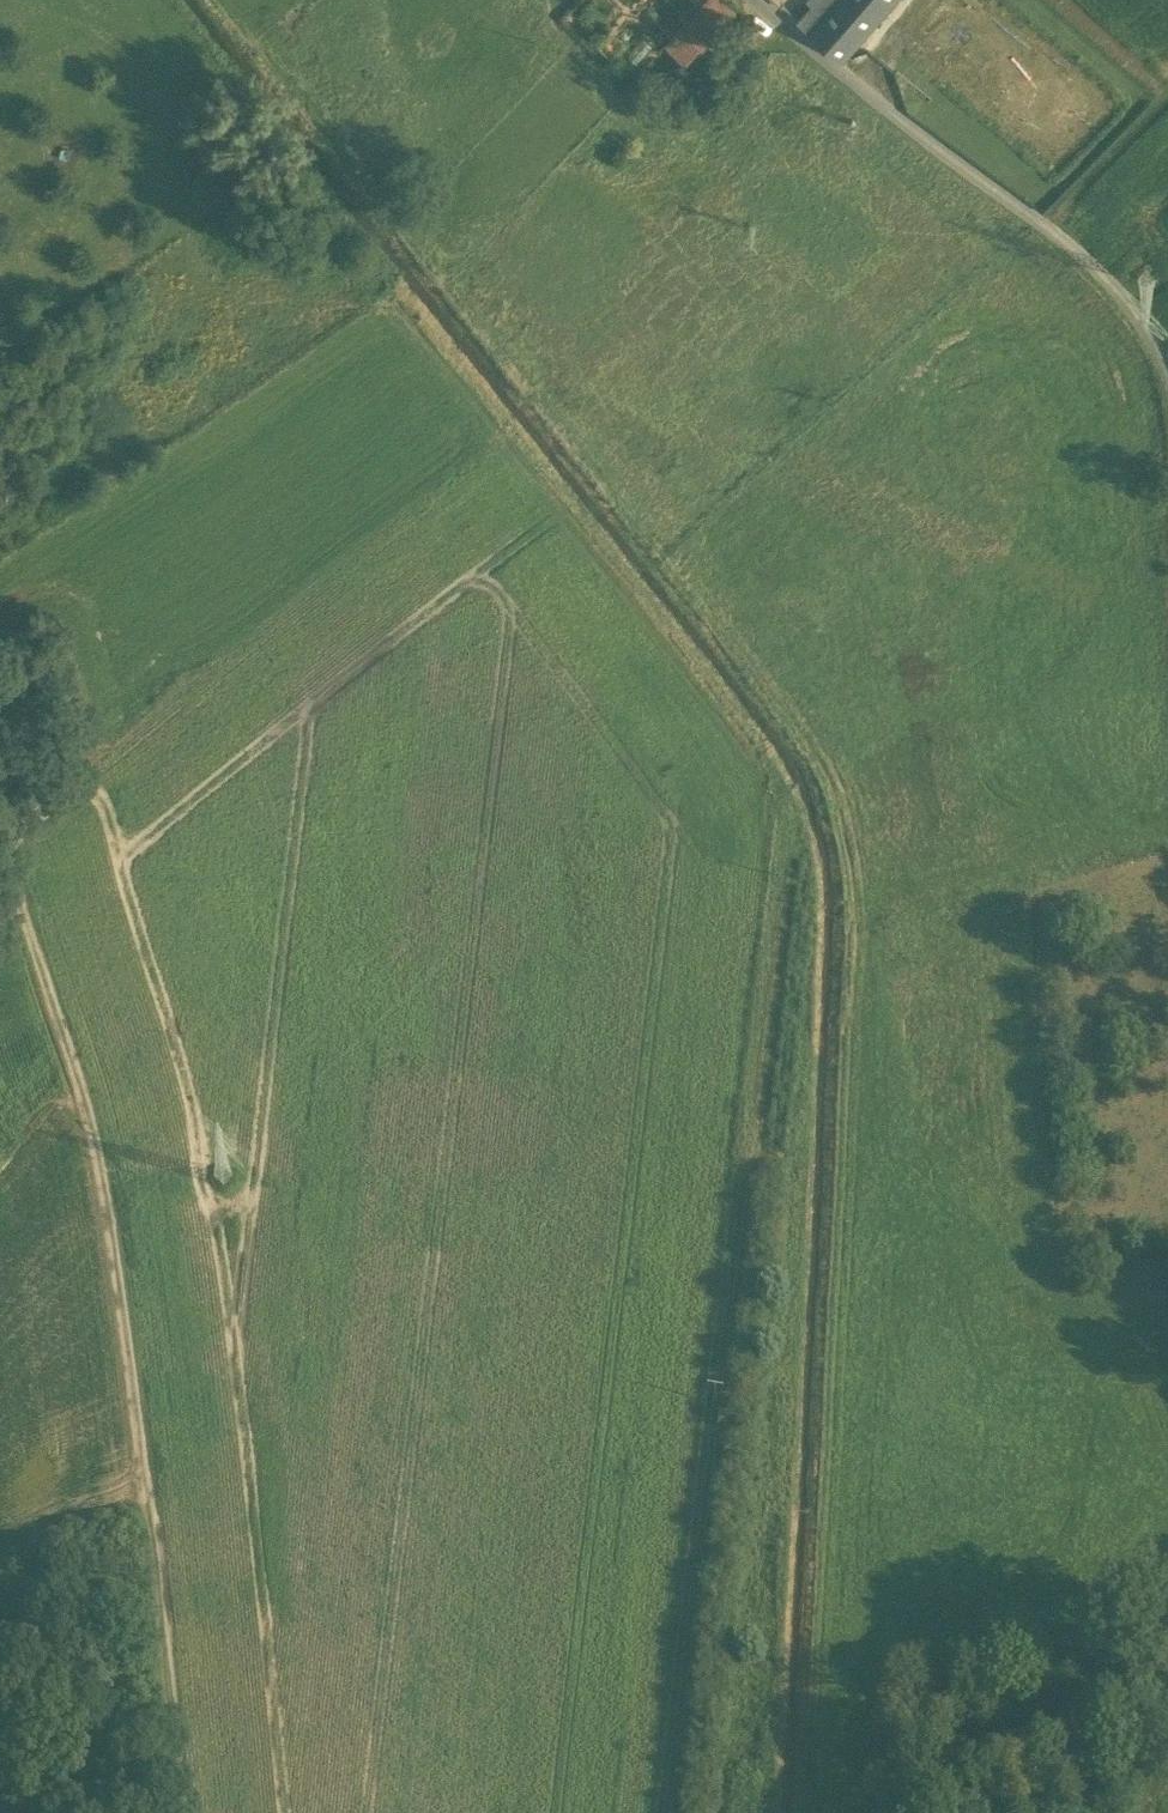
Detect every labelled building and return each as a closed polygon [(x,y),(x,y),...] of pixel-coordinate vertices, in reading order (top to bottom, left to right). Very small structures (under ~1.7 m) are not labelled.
[(695,64),(733,2),(730,0),(699,0),(670,48),(695,64)] [(814,27),(850,56),(898,0),(838,0),(814,27)]
